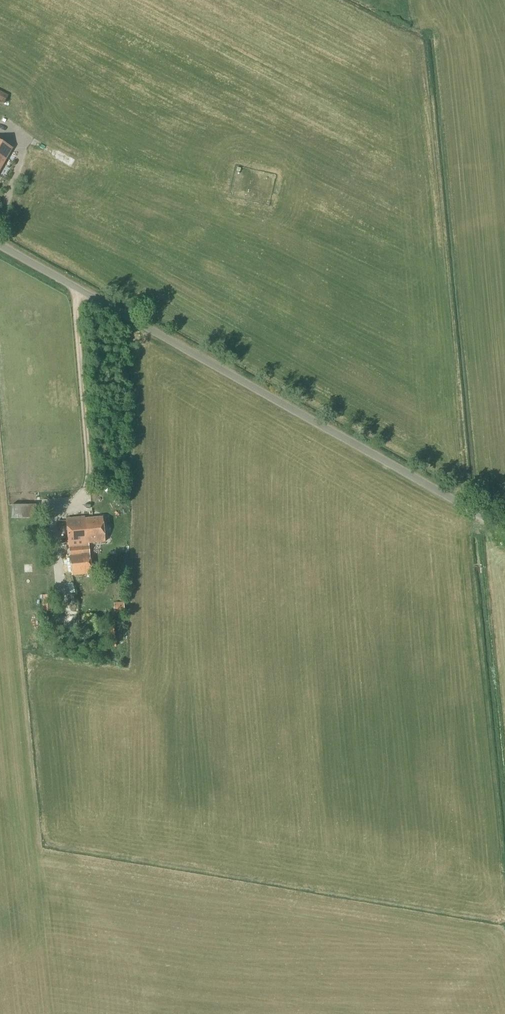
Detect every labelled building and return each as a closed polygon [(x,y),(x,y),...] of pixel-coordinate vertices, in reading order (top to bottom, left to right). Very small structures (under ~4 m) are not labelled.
[(8,95),(0,91),(0,103),(3,105),(8,95)] [(11,149),(0,143),(0,168),(11,149)] [(88,546),(88,544),(105,542),(102,517),(67,521),(69,548),(69,556),(72,576),(91,574),(90,554),(89,546),(88,546)] [(42,595),(42,612),(43,612),(53,612),(53,595),(52,595),(42,595)] [(114,612),(124,611),(124,602),(114,603),(114,612)]
